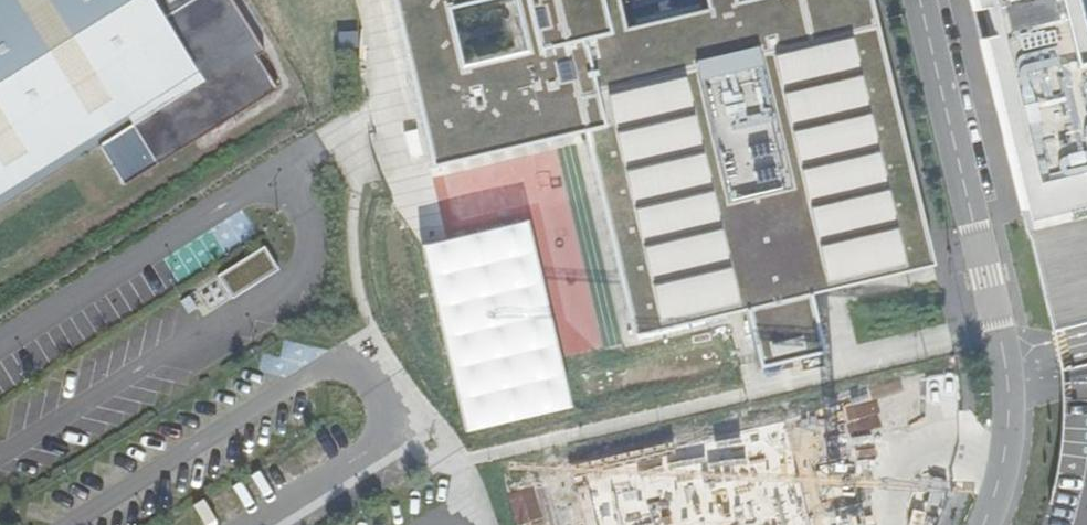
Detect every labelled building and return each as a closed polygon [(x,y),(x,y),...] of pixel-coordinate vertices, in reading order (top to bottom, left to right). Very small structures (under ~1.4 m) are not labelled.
[(99,145),(124,184),(276,90),(255,56),(263,51),(231,0),(0,0),(0,206),(99,145)] [(419,76),(408,79),(429,169),(583,133),(632,337),(743,311),(757,369),(822,354),(808,295),(932,266),(869,0),(401,0),(419,76)] [(1043,227),(1086,216),(1086,0),(988,0),(1043,227)] [(1043,227),(1055,330),(1086,323),(1086,216),(1043,227)] [(434,241),(423,244),(466,433),(568,410),(525,221),(434,241)] [(234,294),(277,270),(264,247),(221,271),(234,294)] [(498,469),(511,524),(928,524),(951,455),(955,363),(498,469)]
